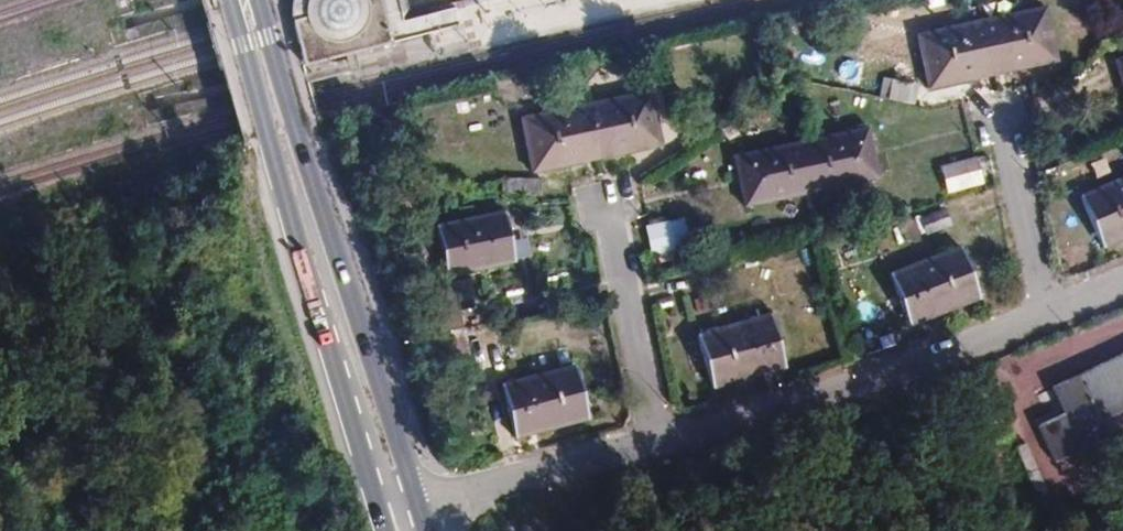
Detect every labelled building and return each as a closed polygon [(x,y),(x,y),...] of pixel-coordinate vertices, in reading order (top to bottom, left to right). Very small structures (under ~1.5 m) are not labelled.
[(294,7),(293,12),(292,20),(294,31),(307,27),(306,19),(306,12),(309,5),(312,0),(297,0),(294,7)] [(294,31),(307,75),(396,50),(384,4),(383,0),(312,0),(309,5),(306,12),(306,19),(307,27),(294,31)] [(1051,9),(986,26),(1000,76),(1063,61),(1051,9)] [(986,26),(925,43),(937,92),(1000,76),(986,26)] [(914,104),(917,84),(881,79),(878,99),(914,104)] [(653,93),(589,111),(602,164),(668,147),(653,93)] [(589,111),(533,126),(545,178),(602,164),(589,111)] [(863,127),(798,144),(810,194),(876,178),(863,127)] [(798,144),(734,160),(746,209),(810,194),(798,144)] [(976,158),(938,166),(945,194),(982,185),(976,158)] [(1093,200),(1111,242),(1122,237),(1122,188),(1093,200)] [(511,204),(452,221),(469,274),(528,258),(511,204)] [(942,207),(894,226),(895,230),(873,239),(879,253),(949,225),(942,207)] [(676,254),(671,221),(644,226),(650,258),(676,254)] [(967,253),(904,273),(916,324),(980,303),(967,253)] [(776,320),(708,341),(723,387),(789,368),(776,320)] [(907,325),(875,332),(878,348),(911,342),(907,325)] [(1060,375),(1067,401),(1046,412),(1063,450),(1122,428),(1122,351),(1060,375)] [(584,368),(508,389),(522,437),(595,414),(584,368)]
